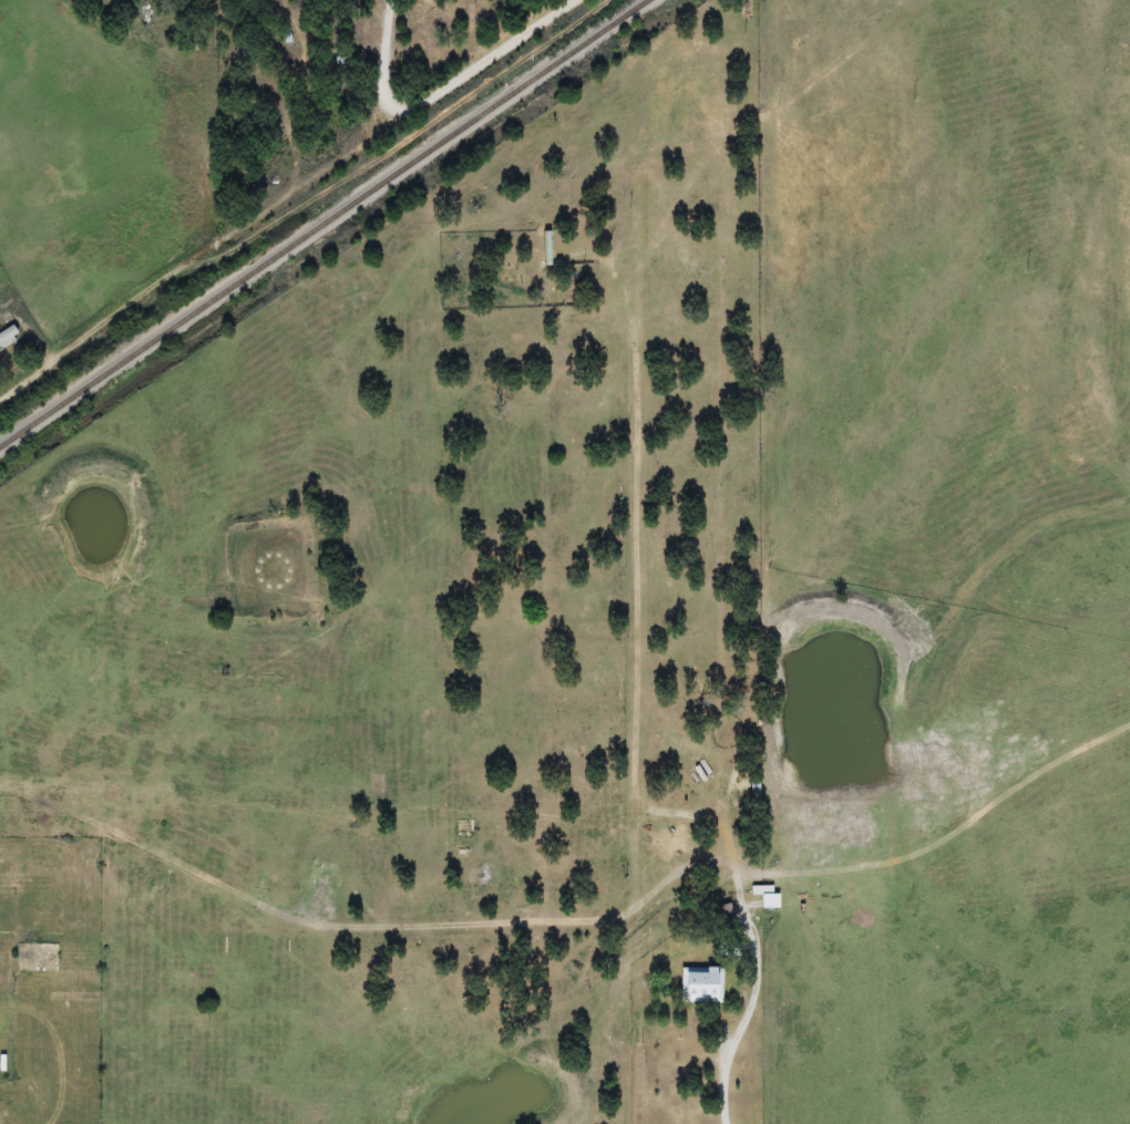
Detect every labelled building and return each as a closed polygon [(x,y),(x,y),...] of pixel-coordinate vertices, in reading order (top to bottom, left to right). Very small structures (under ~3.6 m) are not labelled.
[(24,334),(16,324),(0,337),(0,354),(24,334)] [(747,777),(747,799),(758,799),(758,777),(747,777)] [(776,909),(776,893),(756,894),(757,909),(776,909)] [(733,929),(728,904),(710,907),(715,932),(733,929)] [(678,967),(678,1002),(720,1002),(720,967),(678,967)]
